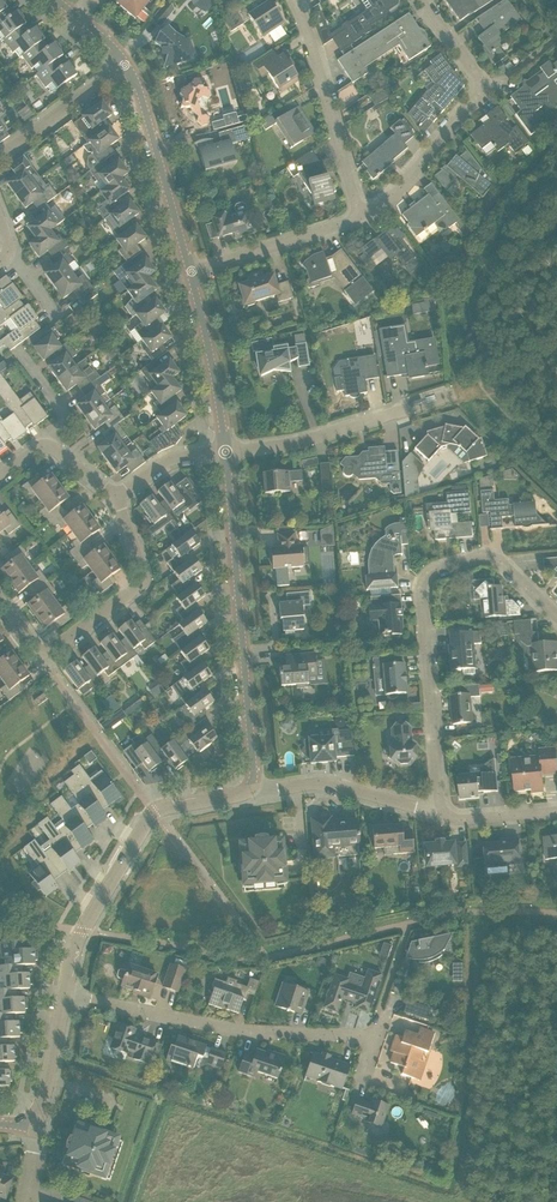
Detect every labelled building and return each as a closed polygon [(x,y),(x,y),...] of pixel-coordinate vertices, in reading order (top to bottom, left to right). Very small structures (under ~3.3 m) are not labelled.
[(120,6),(135,19),(150,0),(119,0),(121,2),(121,5),(120,6)] [(204,12),(213,4),(210,0),(192,0),(204,12)] [(223,20),(231,32),(251,19),(263,37),(284,23),(277,12),(276,13),(274,11),(276,10),(272,4),(271,5),(267,4),(267,3),(259,8),(254,0),(223,20)] [(343,28),(345,31),(350,39),(356,34),(387,13),(388,10),(397,4),(397,0),(368,0),(373,7),(349,23),(346,23),(343,25),(343,28)] [(460,21),(469,14),(467,11),(471,8),(474,13),(493,0),(444,0),(446,3),(450,4),(450,8),(460,21)] [(494,65),(507,56),(506,56),(505,56),(498,47),(500,35),(520,19),(521,20),(522,20),(507,0),(504,0),(475,19),(483,29),(485,28),(487,31),(478,38),(483,45),(481,47),(494,65)] [(152,20),(160,27),(174,10),(166,3),(152,20)] [(1,42),(25,24),(23,21),(24,18),(19,10),(11,16),(6,9),(7,9),(6,8),(0,13),(0,41),(1,42)] [(350,45),(341,51),(344,56),(337,60),(352,83),(367,73),(363,66),(397,43),(409,61),(424,51),(425,51),(427,49),(430,46),(427,40),(427,38),(426,35),(425,33),(423,31),(421,29),(419,28),(415,22),(413,23),(410,18),(411,17),(409,13),(353,50),(350,45)] [(15,52),(19,58),(44,40),(41,36),(43,33),(37,26),(30,32),(25,25),(25,24),(1,42),(3,41),(13,53),(15,52)] [(159,34),(159,38),(155,43),(162,50),(162,55),(167,56),(166,67),(189,59),(182,40),(168,28),(163,33),(159,34)] [(326,28),(319,31),(323,45),(333,39),(327,30),(326,28)] [(333,39),(341,51),(350,45),(353,43),(350,39),(345,31),(333,39)] [(36,75),(62,56),(60,52),(61,49),(56,42),(48,48),(43,41),(44,40),(19,58),(20,58),(22,56),(31,69),(34,67),(38,73),(36,75)] [(263,60),(255,65),(262,76),(267,73),(278,89),(279,88),(283,86),(285,89),(292,84),(302,78),(293,65),(290,67),(289,66),(286,61),(284,58),(284,57),(283,56),(278,59),(273,53),(263,60)] [(414,106),(433,122),(443,110),(455,95),(456,95),(464,86),(457,77),(455,78),(453,74),(454,73),(440,54),(430,62),(432,65),(424,71),(433,84),(428,89),(414,106)] [(237,55),(233,58),(237,72),(244,67),(237,55)] [(62,56),(36,75),(45,88),(48,86),(52,93),(77,75),(74,71),(75,68),(70,61),(62,67),(57,60),(63,56),(62,56)] [(522,87),(510,96),(520,110),(515,114),(531,135),(544,125),(534,112),(556,95),(556,61),(552,65),(549,61),(539,68),(541,70),(529,80),(533,86),(530,88),(529,87),(528,86),(527,86),(526,86),(525,86),(524,86),(523,86),(522,87)] [(232,62),(213,68),(216,75),(234,70),(232,62)] [(509,62),(504,66),(508,71),(513,67),(509,62)] [(180,91),(179,95),(183,99),(182,103),(180,108),(186,108),(190,108),(198,118),(197,121),(202,126),(207,124),(210,118),(206,115),(201,116),(199,109),(206,107),(208,98),(211,96),(209,89),(206,89),(204,85),(205,83),(201,79),(194,80),(193,81),(193,82),(184,89),(183,88),(180,91)] [(383,85),(368,94),(375,105),(390,97),(383,85)] [(73,123),(88,143),(89,142),(104,130),(100,124),(111,115),(102,102),(73,123)] [(507,102),(502,106),(506,111),(511,107),(507,102)] [(290,148),(290,149),(314,133),(298,108),(285,117),(281,109),(285,106),(260,122),(265,131),(274,124),(275,125),(278,123),(293,146),(290,148)] [(485,126),(484,124),(470,135),(481,150),(490,143),(495,149),(497,152),(507,145),(515,154),(525,147),(524,146),(529,142),(517,127),(512,130),(505,121),(507,119),(498,106),(485,116),(490,122),(485,126)] [(515,113),(511,107),(506,111),(510,117),(515,113)] [(392,161),(393,161),(407,148),(404,144),(414,136),(400,120),(390,128),(395,134),(362,162),(368,169),(366,171),(373,180),(377,176),(378,177),(380,175),(379,174),(387,168),(387,165),(386,163),(390,159),(392,161)] [(9,136),(2,127),(0,124),(0,143),(9,136)] [(196,142),(194,144),(195,143),(197,143),(204,168),(204,169),(205,171),(237,163),(236,160),(231,144),(250,139),(247,125),(224,132),(226,141),(226,142),(221,143),(218,144),(213,145),(212,140),(213,140),(210,139),(208,139),(205,140),(203,140),(201,141),(198,141),(196,142)] [(88,143),(83,146),(87,153),(91,153),(99,164),(101,163),(114,153),(109,146),(118,140),(109,127),(104,130),(89,142),(88,143)] [(528,146),(521,151),(526,157),(532,152),(528,146)] [(291,165),(287,168),(289,171),(291,175),(293,178),(298,174),(299,176),(301,175),(305,181),(307,189),(312,196),(314,204),(335,199),(333,193),(336,191),(331,184),(326,176),(325,175),(326,173),(312,151),(291,165)] [(454,180),(453,179),(456,176),(482,197),(492,186),(482,178),(485,176),(486,176),(467,151),(458,158),(456,156),(443,171),(441,169),(440,169),(442,171),(435,176),(447,192),(448,192),(447,192),(455,183),(455,182),(455,181),(454,180)] [(16,177),(7,184),(16,196),(40,178),(35,172),(30,165),(23,156),(11,165),(9,166),(16,177)] [(89,171),(98,183),(102,180),(107,188),(120,178),(120,179),(127,173),(118,161),(106,169),(101,163),(99,164),(89,171)] [(33,183),(16,196),(25,208),(33,202),(37,199),(42,206),(42,207),(45,204),(46,204),(57,196),(48,184),(46,186),(40,178),(33,183)] [(102,204),(110,215),(111,215),(122,206),(118,200),(129,191),(120,179),(120,178),(107,188),(100,193),(106,201),(102,204)] [(428,195),(402,215),(408,224),(406,225),(416,237),(424,231),(425,232),(427,230),(427,229),(435,223),(441,218),(448,227),(449,228),(456,223),(459,220),(438,193),(431,198),(428,195)] [(109,216),(104,220),(105,220),(106,219),(116,233),(115,234),(118,239),(120,238),(128,232),(132,229),(127,222),(139,214),(129,201),(122,206),(111,215),(110,215),(109,216)] [(35,221),(27,227),(36,240),(49,230),(50,231),(57,225),(51,217),(53,215),(54,215),(46,204),(45,204),(42,207),(42,206),(34,211),(39,219),(35,221)] [(222,214),(211,218),(213,223),(217,238),(218,239),(219,238),(218,238),(233,233),(235,239),(255,232),(252,221),(248,209),(247,210),(246,210),(235,214),(229,215),(228,213),(229,213),(229,212),(222,214)] [(204,226),(210,224),(207,216),(201,218),(204,226)] [(459,220),(456,223),(459,227),(456,229),(462,236),(468,231),(459,220)] [(118,239),(116,240),(116,241),(122,248),(118,251),(126,261),(126,262),(127,263),(129,261),(138,254),(133,247),(137,245),(145,238),(136,226),(134,227),(132,228),(132,229),(128,232),(120,238),(118,239)] [(394,253),(404,266),(414,258),(392,229),(380,238),(378,236),(359,250),(367,261),(382,249),(388,257),(394,253)] [(36,240),(29,245),(39,258),(50,249),(55,255),(49,260),(67,247),(59,235),(55,238),(50,231),(49,230),(36,240)] [(54,267),(45,274),(54,286),(71,273),(79,268),(74,261),(73,262),(64,250),(64,249),(55,256),(53,257),(58,264),(54,267)] [(343,292),(354,305),(373,291),(341,249),(331,257),(332,259),(326,261),(323,252),(313,255),(303,262),(304,263),(301,265),(305,270),(306,270),(309,279),(306,280),(305,282),(307,287),(309,288),(318,286),(319,283),(318,281),(331,277),(330,273),(338,271),(350,287),(343,292)] [(116,270),(113,272),(119,281),(127,291),(128,292),(147,277),(148,277),(155,272),(145,259),(134,268),(129,262),(129,261),(127,263),(117,270),(116,270)] [(71,273),(54,286),(63,299),(73,291),(77,289),(82,295),(92,288),(83,275),(76,280),(71,273)] [(263,275),(247,280),(248,283),(238,286),(242,296),(239,297),(243,308),(255,304),(254,302),(276,295),(278,303),(293,298),(288,281),(276,285),(273,275),(263,278),(263,275)] [(10,319),(10,318),(25,307),(24,307),(19,300),(16,296),(20,294),(12,284),(6,276),(0,280),(0,305),(2,308),(0,309),(0,326),(10,319)] [(132,298),(125,307),(132,318),(136,315),(150,305),(145,298),(156,289),(148,277),(147,277),(128,292),(132,298)] [(82,295),(78,298),(83,305),(97,295),(92,288),(82,295)] [(408,296),(392,300),(395,308),(410,304),(408,296)] [(133,329),(142,340),(158,328),(153,321),(165,313),(156,300),(136,315),(142,323),(133,329)] [(378,308),(383,313),(395,309),(387,300),(378,308)] [(433,300),(424,301),(426,312),(434,311),(433,300)] [(0,341),(0,353),(0,354),(2,356),(6,354),(8,352),(40,328),(34,321),(31,317),(35,314),(28,304),(24,307),(25,307),(10,318),(10,319),(4,323),(11,333),(0,341)] [(371,321),(357,324),(364,332),(373,329),(371,321)] [(407,374),(408,379),(428,376),(427,368),(427,364),(435,363),(433,351),(427,352),(425,342),(414,344),(413,342),(408,342),(405,325),(379,329),(387,377),(407,374)] [(158,328),(142,340),(148,348),(144,351),(146,354),(150,360),(152,362),(163,354),(159,347),(162,344),(171,338),(162,326),(158,328)] [(43,361),(55,352),(55,351),(67,342),(60,347),(56,341),(59,339),(52,329),(40,337),(43,341),(34,348),(43,361)] [(304,334),(294,336),(295,345),(305,343),(304,334)] [(258,354),(261,376),(274,370),(291,372),(289,363),(297,359),(298,367),(309,365),(305,343),(295,345),(295,348),(287,350),(286,344),(273,346),(271,338),(252,344),(254,352),(258,351),(259,354),(258,354)] [(48,367),(57,380),(75,367),(70,360),(76,355),(67,342),(55,351),(55,352),(60,358),(48,367)] [(346,360),(332,363),(334,378),(337,392),(344,391),(345,396),(349,396),(350,397),(352,398),(354,398),(356,398),(358,397),(360,395),(359,394),(367,393),(365,378),(370,377),(370,379),(378,378),(374,352),(360,355),(360,358),(346,360)] [(78,383),(83,390),(95,381),(100,377),(86,358),(75,367),(57,380),(66,392),(78,383)] [(152,362),(140,371),(149,383),(153,380),(158,387),(171,378),(178,373),(169,360),(157,369),(153,363),(152,362)] [(13,414),(24,429),(25,428),(31,423),(35,421),(38,424),(48,417),(34,398),(24,406),(3,378),(9,374),(6,369),(0,373),(0,397),(13,414)] [(157,400),(153,403),(162,415),(177,404),(176,403),(173,406),(169,399),(180,390),(171,378),(151,393),(157,400)] [(76,405),(85,418),(103,405),(98,398),(105,393),(95,381),(83,390),(88,396),(76,405)] [(162,415),(157,418),(162,426),(159,429),(162,433),(149,443),(157,454),(163,451),(175,445),(182,437),(181,434),(174,425),(186,416),(177,404),(162,415)] [(103,405),(85,418),(95,430),(104,423),(108,420),(113,427),(117,424),(124,419),(114,406),(108,411),(103,405)] [(3,444),(4,444),(11,439),(15,436),(17,439),(27,432),(24,429),(13,414),(3,421),(0,417),(0,439),(3,444)] [(107,441),(98,448),(107,461),(124,448),(119,441),(126,436),(117,424),(113,427),(106,432),(111,439),(107,441)] [(422,441),(415,448),(424,457),(428,461),(441,447),(450,445),(459,447),(466,453),(469,462),(486,456),(481,438),(478,439),(474,435),(465,427),(463,428),(449,425),(444,427),(426,432),(427,435),(422,441)] [(341,462),(340,464),(341,465),(345,468),(344,469),(344,470),(343,470),(343,471),(343,472),(343,473),(343,474),(344,474),(344,475),(344,476),(345,476),(345,477),(346,477),(347,477),(348,477),(349,477),(350,477),(351,477),(352,476),(353,476),(353,475),(374,472),(374,478),(382,485),(389,484),(390,491),(393,494),(401,493),(399,473),(398,462),(397,451),(385,452),(384,447),(368,448),(368,454),(363,455),(361,456),(345,458),(341,462)] [(124,448),(107,461),(116,473),(126,466),(129,464),(134,471),(145,462),(138,453),(136,449),(129,454),(124,448)] [(410,453),(401,462),(405,498),(419,494),(417,478),(424,466),(410,453)] [(263,474),(265,494),(290,492),(289,482),(303,481),(302,470),(263,474)] [(33,478),(21,487),(28,497),(30,498),(35,494),(40,501),(59,487),(58,485),(59,484),(55,478),(54,479),(51,475),(42,481),(38,484),(33,478)] [(493,475),(480,479),(481,488),(494,486),(493,475)] [(330,477),(321,478),(322,497),(332,496),(330,477)] [(191,489),(193,488),(186,478),(179,483),(182,487),(176,491),(170,483),(169,484),(168,482),(161,487),(162,488),(158,492),(164,500),(177,517),(188,509),(190,511),(201,502),(191,489)] [(40,512),(48,523),(60,514),(56,508),(68,499),(65,494),(66,493),(62,488),(61,489),(59,487),(40,501),(45,508),(40,512)] [(532,514),(531,502),(514,504),(514,505),(509,505),(509,499),(495,500),(494,490),(481,491),(483,513),(491,512),(491,517),(491,518),(492,529),(489,529),(489,530),(493,530),(493,529),(503,528),(502,517),(515,516),(516,527),(515,527),(515,528),(523,527),(524,528),(525,528),(527,528),(528,528),(530,528),(531,528),(532,527),(533,526),(549,525),(549,524),(547,524),(537,514),(537,513),(532,514)] [(433,504),(426,504),(427,515),(428,517),(429,529),(435,529),(436,540),(446,539),(446,536),(450,536),(450,539),(473,537),(472,525),(472,522),(452,524),(451,514),(471,512),(469,491),(467,491),(452,492),(446,493),(447,503),(434,504),(433,504)] [(188,533),(184,527),(177,517),(164,500),(158,505),(151,496),(150,497),(149,496),(143,500),(144,502),(140,505),(149,518),(147,519),(145,516),(145,517),(150,524),(150,523),(152,522),(157,529),(164,524),(165,525),(170,522),(175,529),(169,534),(170,534),(172,533),(178,541),(188,533)] [(67,526),(72,532),(92,517),(87,509),(85,510),(82,506),(64,519),(60,514),(48,523),(52,529),(58,525),(61,530),(67,526)] [(5,529),(9,534),(20,526),(15,520),(11,514),(5,519),(2,514),(0,512),(0,533),(5,529)] [(69,552),(74,558),(86,549),(82,543),(100,530),(97,526),(98,525),(92,517),(72,532),(77,539),(71,543),(75,548),(69,552)] [(188,533),(194,528),(190,522),(184,527),(188,533)] [(401,545),(408,544),(406,523),(399,524),(400,537),(401,545)] [(333,525),(320,531),(320,534),(333,533),(333,525)] [(171,546),(166,550),(171,558),(172,559),(166,563),(173,572),(192,559),(187,553),(200,543),(199,542),(200,541),(196,535),(194,536),(191,532),(188,533),(178,541),(171,546)] [(279,548),(272,549),(273,569),(275,569),(277,587),(289,586),(287,568),(302,566),(301,546),(296,547),(295,533),(290,533),(278,534),(279,548)] [(369,575),(365,576),(366,590),(370,590),(390,588),(397,587),(396,573),(394,573),(393,564),(392,564),(391,558),(395,555),(398,554),(402,554),(401,545),(400,537),(387,538),(387,536),(375,543),(372,549),(374,575),(369,575)] [(9,563),(1,570),(4,574),(3,575),(7,581),(8,580),(10,582),(29,567),(24,561),(29,557),(21,545),(14,550),(9,554),(14,560),(9,563)] [(87,565),(92,572),(111,557),(110,555),(111,554),(107,549),(106,550),(103,546),(90,555),(86,549),(74,558),(82,569),(87,565)] [(97,578),(92,582),(93,584),(100,594),(112,585),(108,579),(112,576),(120,569),(117,565),(118,564),(114,559),(113,560),(111,557),(92,572),(97,578)] [(171,586),(179,597),(194,585),(189,579),(202,570),(201,569),(203,568),(198,562),(197,563),(193,558),(192,559),(173,572),(179,580),(171,586)] [(554,569),(556,572),(556,558),(544,559),(544,569),(554,569)] [(29,567),(10,582),(11,584),(10,585),(14,590),(15,589),(18,594),(27,587),(31,584),(35,590),(47,581),(39,570),(34,574),(29,567)] [(494,578),(473,581),(474,591),(475,600),(481,600),(484,599),(486,618),(507,616),(521,615),(520,608),(513,600),(506,601),(503,601),(502,586),(495,587),(494,578)] [(36,599),(27,605),(30,609),(29,610),(33,616),(34,615),(36,617),(55,603),(50,596),(55,592),(47,581),(35,590),(40,596),(36,599)] [(176,610),(184,621),(196,612),(192,606),(204,596),(203,595),(205,594),(200,588),(199,589),(195,584),(194,585),(179,597),(176,599),(181,606),(176,610)] [(309,592),(286,594),(287,603),(302,602),(310,601),(309,592)] [(371,607),(368,607),(370,621),(378,621),(379,634),(377,636),(378,636),(378,637),(379,637),(380,638),(381,638),(381,639),(382,639),(383,639),(383,640),(384,640),(385,640),(386,640),(387,641),(388,641),(389,641),(390,641),(391,641),(392,641),(391,636),(404,635),(401,610),(399,610),(399,604),(401,604),(401,603),(399,603),(398,595),(400,595),(404,595),(404,594),(392,595),(390,595),(371,597),(369,597),(370,598),(371,607)] [(287,603),(279,604),(279,612),(281,612),(282,619),(283,631),(285,631),(285,634),(294,634),(294,630),(304,630),(303,618),(302,602),(287,603)] [(55,603),(36,617),(37,619),(36,620),(40,626),(41,625),(45,629),(53,623),(57,620),(62,626),(74,617),(67,607),(65,605),(60,609),(55,603)] [(172,641),(180,652),(199,638),(194,632),(207,623),(206,622),(207,621),(203,615),(201,616),(198,611),(196,612),(184,621),(178,625),(183,633),(172,641)] [(123,626),(118,630),(126,640),(129,645),(133,649),(140,644),(144,650),(155,642),(149,633),(144,626),(143,625),(140,620),(136,623),(140,627),(137,630),(130,621),(129,622),(128,621),(122,625),(123,626)] [(535,672),(556,671),(556,642),(539,643),(538,632),(533,633),(532,620),(515,621),(516,635),(521,634),(521,641),(527,645),(528,656),(533,655),(535,672)] [(150,622),(144,626),(149,633),(155,628),(150,622)] [(508,634),(507,623),(488,624),(489,635),(508,634)] [(452,652),(450,652),(451,670),(464,669),(464,675),(475,674),(475,668),(476,668),(474,644),(481,643),(480,632),(462,633),(451,634),(452,652)] [(105,640),(100,643),(111,658),(119,669),(133,658),(137,655),(133,649),(129,645),(123,649),(120,645),(112,635),(111,635),(110,634),(104,639),(105,640)] [(180,663),(188,674),(201,665),(196,659),(209,649),(208,648),(209,647),(205,641),(203,642),(200,637),(199,638),(180,652),(186,659),(180,663)] [(87,653),(82,657),(90,667),(93,671),(97,676),(104,671),(108,677),(119,669),(111,658),(105,663),(102,659),(94,648),(93,649),(92,648),(86,652),(87,653)] [(1,678),(21,663),(16,656),(14,657),(11,652),(3,659),(0,661),(0,678),(1,678)] [(280,673),(279,673),(280,676),(281,686),(296,685),(297,688),(308,687),(307,684),(308,684),(308,676),(317,676),(315,653),(306,654),(294,655),(285,656),(286,667),(279,668),(280,673)] [(137,655),(133,658),(139,667),(143,664),(137,655)] [(164,655),(158,659),(162,665),(168,660),(164,655)] [(383,677),(385,694),(385,695),(387,695),(387,697),(388,698),(389,699),(390,699),(391,699),(393,700),(394,699),(395,699),(396,698),(397,697),(398,697),(398,694),(406,694),(405,684),(406,684),(405,674),(404,674),(403,664),(397,664),(396,658),(373,660),(375,677),(383,677)] [(68,667),(64,670),(78,690),(86,685),(90,690),(99,683),(101,682),(97,676),(93,671),(86,676),(83,672),(76,662),(75,662),(74,661),(67,665),(68,667)] [(6,685),(0,689),(9,701),(15,696),(21,692),(16,685),(20,682),(29,676),(26,672),(27,671),(21,663),(1,678),(6,685)] [(183,678),(172,687),(185,705),(189,702),(203,691),(199,685),(211,676),(210,675),(212,674),(207,668),(206,669),(202,664),(201,665),(188,674),(183,678)] [(481,685),(482,693),(494,692),(493,684),(481,685)] [(451,695),(453,725),(473,723),(470,697),(481,696),(480,685),(460,686),(461,695),(451,695)] [(185,705),(179,709),(185,716),(193,727),(194,726),(206,718),(201,711),(213,702),(213,701),(214,700),(209,694),(208,695),(205,690),(203,691),(189,702),(185,705)] [(34,701),(38,706),(48,699),(44,693),(34,701)] [(114,712),(120,708),(113,699),(108,703),(114,712)] [(120,710),(117,713),(121,720),(125,717),(120,710)] [(130,710),(124,714),(128,720),(134,715),(130,710)] [(104,722),(100,725),(105,732),(109,729),(104,722)] [(392,746),(388,751),(388,758),(398,766),(409,765),(416,757),(415,747),(409,742),(409,738),(410,736),(409,729),(404,724),(396,724),(392,730),(392,738),(396,741),(392,746)] [(190,729),(174,741),(179,748),(183,745),(187,751),(193,747),(197,753),(199,751),(199,752),(211,744),(211,743),(217,738),(213,733),(214,732),(210,726),(209,727),(208,726),(199,733),(195,736),(190,729)] [(303,748),(302,751),(302,753),(303,755),(305,756),(305,760),(310,760),(311,764),(328,762),(335,762),(335,757),(341,757),(354,756),(353,744),(353,740),(352,730),(333,731),(333,737),(318,738),(317,736),(311,736),(311,739),(308,739),(309,740),(304,740),(304,747),(303,748)] [(135,743),(124,751),(134,765),(140,760),(142,763),(149,772),(150,771),(151,772),(157,768),(156,767),(161,763),(160,762),(147,745),(146,743),(144,740),(140,735),(133,741),(135,743)] [(150,735),(144,740),(146,743),(147,745),(160,762),(166,757),(175,770),(176,769),(177,770),(183,766),(182,764),(187,761),(180,751),(172,741),(165,746),(161,741),(157,744),(154,741),(154,740),(150,735)] [(513,764),(514,779),(515,791),(532,790),(532,793),(543,792),(542,775),(556,774),(556,759),(556,748),(539,749),(540,756),(523,758),(523,763),(513,764)] [(458,776),(460,799),(480,798),(479,793),(498,791),(495,758),(482,767),(482,775),(478,775),(477,774),(458,776)] [(71,771),(74,775),(76,778),(86,791),(98,808),(99,808),(105,803),(106,803),(108,805),(108,806),(120,797),(108,781),(103,774),(92,782),(79,765),(71,771)] [(64,782),(70,791),(79,803),(71,809),(85,829),(86,830),(92,825),(94,827),(95,828),(101,823),(106,819),(107,819),(106,818),(105,816),(99,808),(98,808),(86,791),(76,778),(74,775),(64,782)] [(51,804),(50,804),(64,822),(66,825),(57,831),(72,851),(72,852),(79,847),(80,849),(81,850),(94,840),(86,830),(85,829),(71,809),(70,809),(61,796),(51,804)] [(46,818),(38,824),(50,841),(53,845),(54,846),(44,853),(58,873),(59,873),(65,868),(66,868),(67,871),(68,871),(80,862),(72,852),(72,851),(57,831),(47,817),(46,818)] [(322,819),(311,819),(312,831),(315,859),(327,858),(359,855),(359,845),(358,837),(359,836),(359,834),(358,834),(356,820),(341,820),(331,821),(322,821),(322,819)] [(383,824),(369,825),(370,839),(373,838),(374,849),(384,848),(393,847),(394,854),(413,853),(412,842),(411,830),(401,831),(401,826),(383,827),(383,824)] [(38,846),(46,840),(41,833),(33,839),(38,846)] [(544,837),(545,849),(546,860),(556,859),(556,836),(544,837)] [(240,845),(244,885),(285,881),(281,841),(265,843),(264,838),(260,838),(257,839),(257,843),(240,845)] [(509,842),(492,843),(484,844),(486,867),(521,864),(519,839),(509,839),(509,842)] [(33,840),(23,847),(37,866),(27,873),(33,880),(30,882),(37,891),(39,889),(45,897),(57,887),(51,878),(58,873),(43,853),(33,840)] [(435,845),(435,846),(436,847),(436,848),(435,849),(425,849),(427,866),(457,864),(457,867),(467,866),(465,843),(455,844),(456,846),(453,846),(453,843),(445,844),(445,843),(444,842),(443,841),(442,840),(441,842),(440,841),(439,841),(438,841),(437,842),(436,843),(435,844),(435,845)] [(419,954),(419,960),(419,963),(421,963),(424,963),(426,963),(429,962),(431,962),(437,959),(442,955),(438,951),(440,949),(443,951),(449,940),(443,938),(411,943),(408,953),(415,958),(417,953),(419,954)] [(5,966),(21,965),(35,964),(34,961),(37,960),(37,950),(34,950),(34,949),(27,950),(26,940),(0,942),(0,944),(1,959),(4,959),(5,966)] [(379,956),(387,959),(392,945),(384,942),(379,956)] [(317,957),(314,965),(324,969),(327,960),(317,957)] [(163,987),(177,992),(185,969),(171,964),(163,987)] [(16,989),(16,990),(30,989),(29,985),(32,984),(32,974),(29,974),(28,974),(22,974),(21,965),(5,966),(0,966),(0,990),(16,989)] [(122,986),(150,996),(157,975),(129,966),(127,972),(121,970),(118,971),(116,976),(118,978),(123,980),(122,986)] [(333,981),(324,1008),(337,1012),(341,1000),(342,998),(357,1003),(356,1005),(355,1008),(369,1013),(381,975),(368,970),(365,978),(350,973),(346,983),(346,986),(341,984),(333,981)] [(227,1009),(238,1014),(243,1000),(246,1000),(248,993),(254,996),(259,981),(250,978),(247,987),(236,983),(237,981),(228,977),(226,982),(215,979),(211,989),(213,989),(208,1004),(221,1009),(223,1003),(228,1005),(227,1009)] [(289,1012),(289,1011),(294,1012),(296,1007),(303,1009),(309,990),(301,987),(300,989),(283,983),(275,1006),(287,1010),(287,1011),(289,1012)] [(11,1013),(11,1014),(25,1013),(24,1009),(27,1009),(26,998),(23,998),(17,998),(16,990),(16,989),(0,990),(0,1014),(11,1013)] [(404,1012),(427,1019),(430,1009),(408,1002),(404,1012)] [(6,1038),(19,1037),(19,1033),(22,1033),(21,1022),(18,1023),(18,1022),(12,1022),(11,1014),(11,1013),(0,1014),(0,1038),(6,1038)] [(86,1022),(84,1030),(93,1032),(94,1024),(86,1022)] [(115,1038),(113,1045),(114,1048),(126,1052),(126,1053),(128,1057),(147,1063),(149,1058),(150,1058),(151,1054),(155,1043),(155,1042),(133,1035),(135,1029),(119,1024),(114,1037),(115,1038)] [(394,1052),(390,1063),(404,1067),(401,1075),(413,1078),(422,1051),(427,1053),(434,1034),(419,1029),(417,1036),(405,1032),(397,1053),(394,1052)] [(177,1036),(175,1042),(174,1047),(170,1046),(166,1060),(193,1069),(197,1056),(202,1058),(203,1057),(207,1059),(205,1065),(220,1070),(226,1053),(211,1048),(211,1049),(206,1048),(206,1046),(177,1036)] [(1,1062),(14,1061),(14,1057),(17,1057),(16,1047),(13,1047),(13,1046),(7,1047),(6,1038),(0,1038),(0,1062),(1,1062)] [(257,1072),(277,1079),(284,1057),(273,1053),(273,1052),(267,1050),(266,1053),(257,1050),(255,1055),(245,1052),(239,1072),(255,1078),(257,1072)] [(306,1076),(342,1088),(351,1061),(350,1061),(349,1065),(329,1059),(330,1056),(323,1053),(322,1056),(313,1053),(306,1076)] [(9,1085),(9,1082),(12,1081),(11,1071),(8,1071),(8,1070),(2,1071),(1,1062),(0,1062),(0,1086),(9,1085)] [(160,1074),(153,1077),(156,1083),(163,1080),(160,1074)] [(230,1098),(222,1098),(222,1107),(231,1106),(230,1098)] [(364,1121),(381,1127),(388,1106),(371,1100),(370,1104),(357,1099),(352,1114),(365,1118),(364,1121)] [(65,1165),(103,1178),(115,1138),(79,1126),(73,1142),(69,1140),(67,1144),(67,1148),(71,1149),(65,1165)] [(0,1166),(0,1197),(6,1199),(13,1178),(3,1175),(5,1168),(0,1166)]
